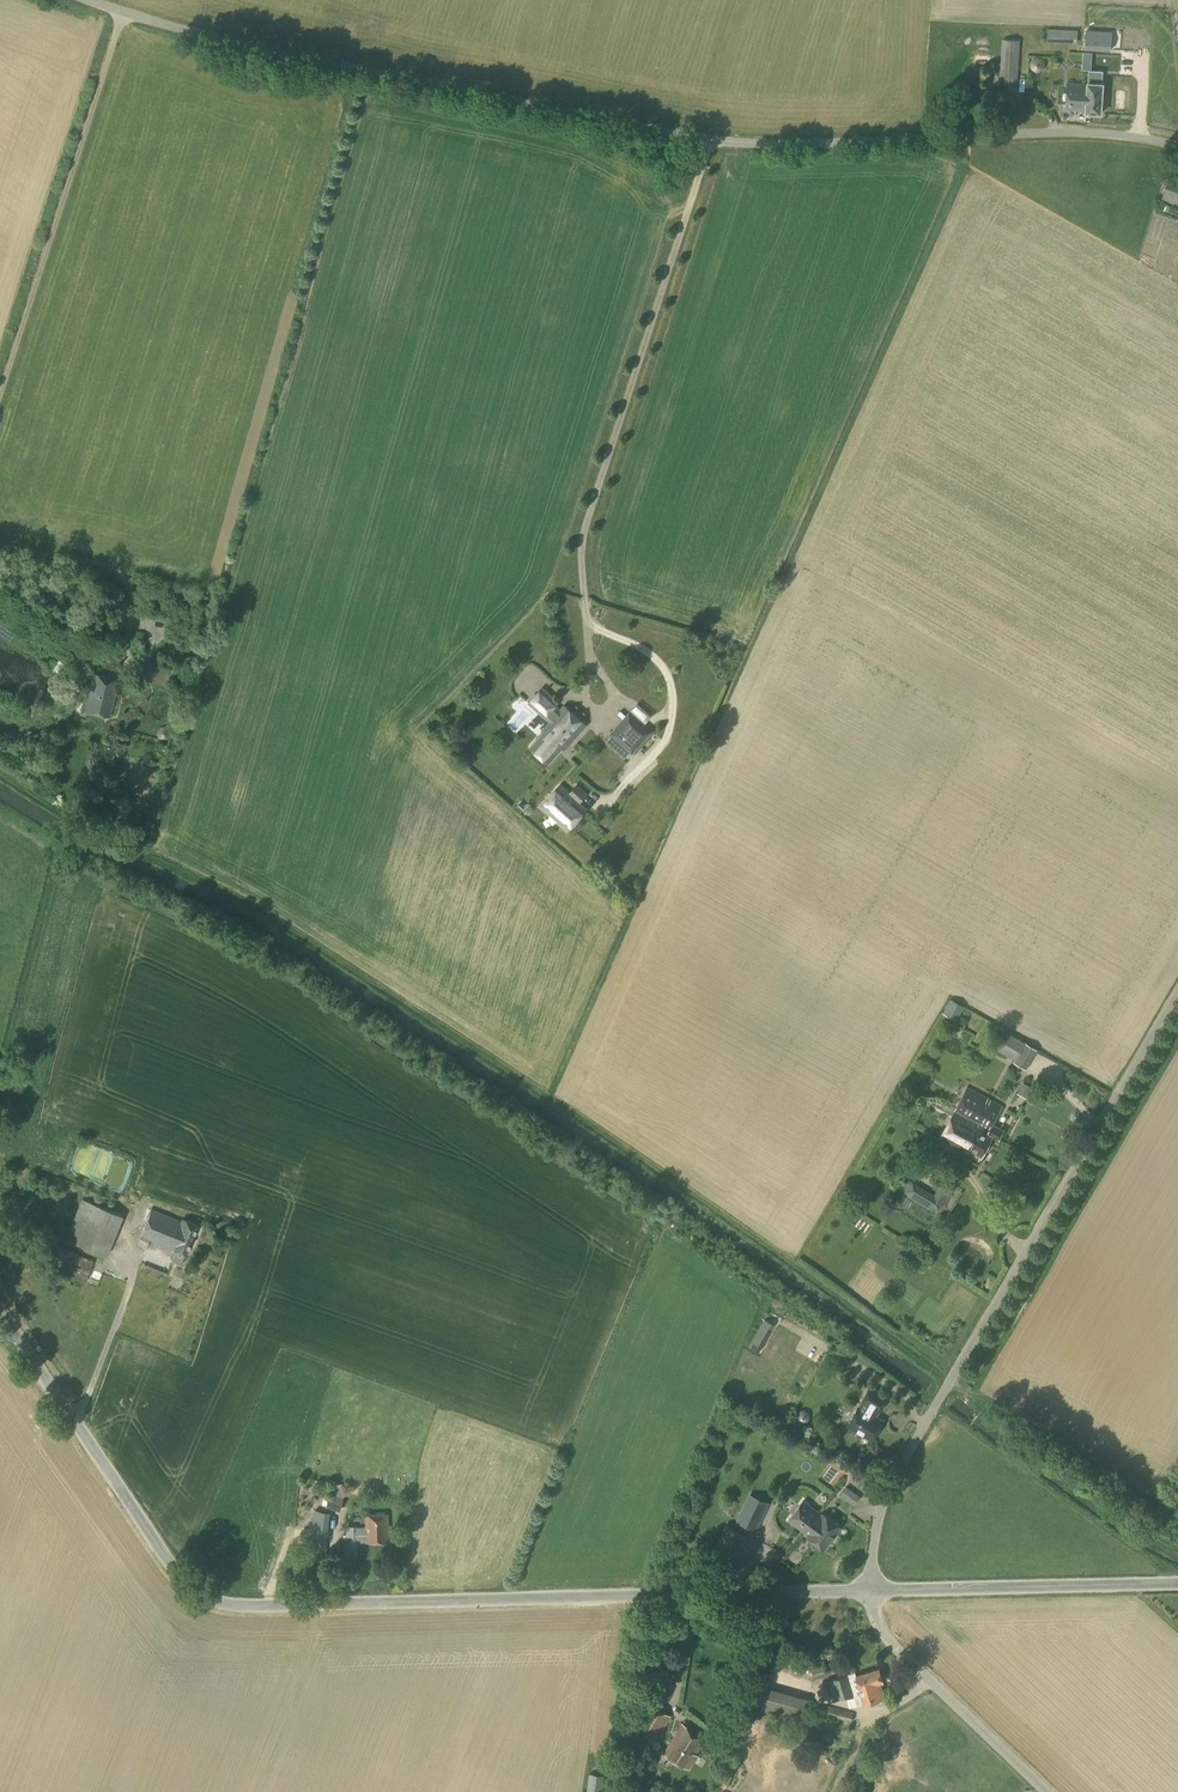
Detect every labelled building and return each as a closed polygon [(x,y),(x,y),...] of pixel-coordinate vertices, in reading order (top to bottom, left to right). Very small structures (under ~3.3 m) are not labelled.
[(1077,44),(1077,30),(1048,29),(1047,42),(1077,44)] [(1092,30),(1091,45),(1106,45),(1106,48),(1115,48),(1116,31),(1092,30)] [(1017,93),(1020,40),(1002,39),(999,92),(1017,93)] [(1066,83),(1064,110),(1086,111),(1086,113),(1099,114),(1101,85),(1088,84),(1088,85),(1066,83)] [(971,115),(990,114),(989,86),(970,86),(971,115)] [(1168,180),(1162,199),(1177,204),(1177,183),(1168,180)] [(1168,212),(1170,207),(1162,204),(1160,210),(1168,212)] [(167,686),(171,667),(147,662),(143,681),(167,686)] [(110,718),(119,681),(92,674),(83,711),(110,718)] [(560,712),(555,708),(559,703),(543,689),(529,704),(550,723),(542,732),(544,733),(531,748),(550,765),(563,750),(564,752),(587,726),(565,706),(560,712)] [(651,717),(627,696),(607,719),(631,740),(651,717)] [(575,783),(570,787),(578,797),(583,793),(575,783)] [(577,802),(570,796),(571,794),(562,786),(541,809),(551,817),(553,816),(560,822),(558,824),(568,833),(589,810),(578,801),(577,802)] [(956,1020),(964,1006),(950,999),(943,1013),(956,1020)] [(1026,1070),(1038,1050),(1007,1032),(997,1050),(1014,1060),(1013,1062),(1026,1070)] [(1027,1098),(1033,1087),(1022,1082),(1017,1093),(1027,1098)] [(987,1133),(992,1136),(998,1139),(1004,1130),(993,1124),(1002,1106),(967,1087),(954,1110),(989,1129),(987,1133)] [(954,1110),(934,1099),(931,1106),(951,1117),(939,1139),(965,1153),(967,1149),(969,1150),(968,1154),(979,1160),(992,1136),(987,1133),(989,1129),(954,1110)] [(85,1160),(86,1171),(96,1169),(95,1159),(85,1160)] [(917,1174),(925,1171),(923,1165),(914,1168),(917,1174)] [(935,1195),(909,1180),(901,1193),(928,1208),(930,1205),(938,1210),(943,1202),(947,1204),(955,1189),(943,1182),(935,1195)] [(106,1256),(122,1216),(81,1200),(65,1239),(106,1256)] [(181,1222),(151,1211),(137,1246),(146,1250),(149,1242),(175,1252),(172,1262),(181,1265),(196,1226),(182,1220),(181,1222)] [(79,1277),(86,1281),(93,1268),(86,1265),(79,1277)] [(880,1411),(887,1398),(870,1388),(862,1400),(864,1401),(860,1407),(859,1407),(848,1425),(872,1440),(883,1421),(875,1416),(879,1410),(880,1411)] [(788,1414),(781,1410),(776,1419),(783,1422),(788,1414)] [(854,1506),(861,1497),(846,1486),(840,1495),(854,1506)] [(757,1531),(763,1516),(757,1513),(763,1500),(749,1493),(736,1521),(757,1531)] [(340,1510),(343,1498),(330,1495),(327,1506),(340,1510)] [(811,1524),(819,1514),(815,1511),(803,1502),(789,1521),(804,1533),(807,1530),(806,1529),(810,1524),(811,1524)] [(311,1529),(309,1539),(326,1541),(330,1513),(318,1511),(316,1530),(311,1529)] [(822,1516),(819,1514),(811,1524),(810,1524),(806,1529),(807,1530),(804,1533),(808,1535),(807,1537),(824,1550),(841,1527),(823,1515),(822,1516)] [(389,1543),(388,1516),(366,1517),(367,1529),(357,1529),(357,1528),(349,1528),(349,1537),(345,1537),(346,1555),(358,1555),(357,1543),(368,1542),(368,1544),(389,1543)] [(769,1659),(780,1659),(779,1651),(769,1652),(769,1659)] [(810,1672),(810,1665),(810,1658),(795,1658),(795,1673),(810,1672)] [(758,1683),(766,1664),(755,1660),(748,1680),(758,1683)] [(810,1665),(814,1679),(842,1671),(839,1661),(825,1665),(824,1661),(810,1665)] [(856,1677),(860,1693),(864,1705),(874,1701),(877,1703),(882,1702),(882,1699),(884,1698),(880,1684),(883,1683),(879,1670),(856,1677)] [(860,1693),(856,1677),(855,1674),(830,1682),(836,1700),(860,1693)] [(655,1742),(670,1716),(648,1703),(633,1729),(655,1742)] [(853,1713),(826,1705),(825,1707),(818,1705),(816,1711),(824,1713),(823,1715),(851,1722),(853,1713)] [(689,1769),(697,1756),(696,1755),(706,1739),(682,1725),(664,1754),(689,1769)] [(793,1736),(795,1729),(784,1726),(783,1733),(793,1736)] [(725,1789),(732,1778),(719,1770),(712,1781),(725,1789)] [(863,1787),(865,1772),(852,1770),(850,1785),(863,1787)] [(604,1776),(589,1774),(587,1791),(602,1791),(604,1776)]
